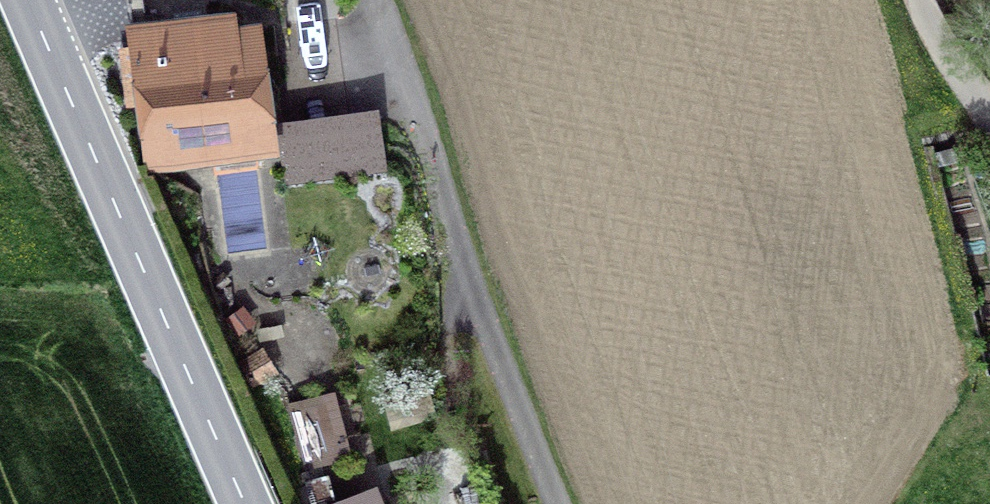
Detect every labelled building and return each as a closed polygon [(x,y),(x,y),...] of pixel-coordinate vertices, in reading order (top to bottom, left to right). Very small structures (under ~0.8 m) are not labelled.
[(231,153),(233,175),(284,169),(273,85),(254,87),(250,50),(236,52),(232,17),(130,30),(147,164),(231,153)] [(298,180),(391,167),(383,108),(289,121),(298,180)] [(318,503),(393,503),(381,476),(318,503)]
